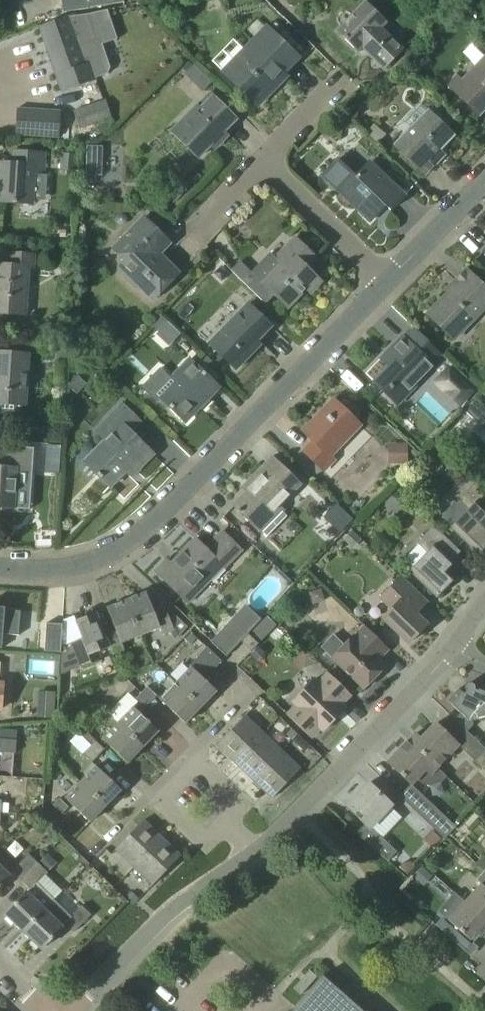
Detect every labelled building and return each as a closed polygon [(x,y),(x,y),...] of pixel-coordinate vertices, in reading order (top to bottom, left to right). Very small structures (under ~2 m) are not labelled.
[(366,4),(338,31),(358,51),(362,47),(384,68),(403,50),(380,28),(385,22),(366,4)] [(441,26),(452,14),(443,6),(432,17),(441,26)] [(95,80),(94,77),(106,73),(109,67),(100,42),(95,39),(86,14),(68,17),(41,26),(63,91),(95,80)] [(267,27),(223,73),(257,106),(277,85),(272,80),(281,70),(284,73),(299,57),(267,27)] [(484,109),(484,57),(463,80),(457,74),(448,84),(479,115),(484,109)] [(186,72),(193,65),(188,61),(181,68),(186,72)] [(200,70),(191,80),(202,91),(212,81),(200,70)] [(228,128),(237,119),(213,98),(201,110),(197,106),(172,133),(199,158),(215,142),(218,145),(232,131),(228,128)] [(112,118),(107,103),(106,99),(74,110),(80,128),(112,118)] [(61,110),(17,107),(16,135),(59,138),(61,110)] [(432,157),(454,135),(430,111),(395,146),(425,175),(437,162),(432,157)] [(87,145),(87,159),(103,159),(104,145),(87,145)] [(14,151),(13,163),(1,162),(0,174),(0,202),(31,204),(33,173),(42,173),(43,153),(14,151)] [(62,153),(61,171),(76,172),(77,154),(62,153)] [(339,159),(323,175),(370,221),(385,205),(391,210),(405,196),(370,162),(357,176),(339,159)] [(124,225),(127,222),(127,218),(124,215),(120,215),(117,218),(117,222),(120,225),(124,225)] [(153,299),(179,274),(159,254),(170,243),(144,217),(113,249),(124,260),(119,265),(153,299)] [(275,259),(272,256),(254,275),(240,261),(232,269),(267,303),(275,295),(288,308),(306,289),(310,293),(322,281),(307,267),(316,258),(296,237),(275,259)] [(25,316),(28,269),(34,268),(35,254),(9,252),(9,264),(0,264),(0,314),(25,316)] [(428,315),(454,339),(484,307),(484,287),(467,269),(454,282),(457,285),(428,315)] [(252,346),(272,326),(248,304),(210,344),(236,369),(255,350),(252,346)] [(159,332),(169,322),(161,315),(154,323),(152,326),(159,332)] [(433,367),(402,336),(392,346),(405,358),(394,369),(390,365),(374,381),(397,403),(433,367)] [(67,358),(67,347),(59,347),(59,358),(67,358)] [(28,354),(0,352),(0,421),(13,422),(15,405),(25,406),(29,354),(28,354)] [(157,402),(161,398),(185,422),(219,388),(189,359),(171,378),(161,368),(141,388),(157,402)] [(436,384),(449,395),(464,379),(451,368),(436,384)] [(78,375),(69,385),(77,394),(87,383),(78,375)] [(464,409),(474,418),(484,407),(475,397),(464,409)] [(318,424),(308,435),(314,441),(305,451),(325,470),(335,459),(331,455),(349,436),(345,432),(356,420),(334,400),(314,421),(318,424)] [(95,431),(105,441),(84,463),(110,487),(132,466),(137,471),(154,454),(132,432),(141,422),(123,405),(106,422),(105,421),(95,431)] [(408,443),(397,443),(397,457),(388,457),(388,463),(408,464),(408,443)] [(44,458),(60,459),(60,445),(45,444),(44,458)] [(14,508),(17,468),(6,467),(7,452),(0,452),(0,507),(14,508)] [(281,506),(301,485),(273,457),(243,488),(247,492),(234,506),(261,532),(284,508),(281,506)] [(476,483),(467,474),(451,491),(470,509),(453,527),(479,553),(484,547),(484,491),(476,483)] [(386,502),(393,509),(403,499),(396,492),(386,502)] [(329,520),(338,528),(347,518),(338,509),(329,520)] [(410,570),(438,596),(455,578),(446,570),(454,562),(453,561),(461,552),(434,526),(418,543),(427,552),(410,570)] [(353,549),(362,539),(352,530),(343,540),(353,549)] [(226,569),(243,551),(223,532),(206,549),(196,539),(172,564),(167,560),(156,572),(188,601),(222,566),(226,569)] [(384,618),(409,643),(427,624),(416,613),(427,602),(401,578),(381,598),(392,609),(384,618)] [(326,600),(322,588),(310,592),(313,604),(326,600)] [(175,614),(170,616),(165,606),(154,610),(147,593),(127,600),(140,635),(160,627),(163,634),(171,631),(175,640),(188,627),(175,614)] [(123,641),(140,635),(127,600),(107,608),(114,626),(102,631),(109,647),(112,654),(126,649),(123,641)] [(17,635),(19,611),(3,610),(3,609),(0,608),(0,634),(17,635)] [(98,651),(109,647),(102,631),(95,613),(76,620),(83,638),(72,643),(83,665),(101,658),(98,651)] [(259,623),(268,633),(277,624),(267,615),(259,623)] [(47,623),(45,651),(61,652),(63,624),(47,623)] [(333,658),(364,689),(386,666),(379,660),(389,649),(365,626),(355,636),(333,658)] [(224,627),(211,640),(227,655),(240,641),(224,627)] [(241,641),(242,641),(252,651),(258,644),(248,634),(241,641)] [(217,691),(205,680),(222,662),(207,647),(188,667),(189,668),(175,682),(201,707),(217,691)] [(342,704),(351,694),(329,672),(319,682),(316,679),(293,702),(297,705),(288,715),(311,738),(321,728),(324,731),(346,708),(342,704)] [(186,723),(201,707),(175,682),(160,699),(186,723)] [(481,684),(479,691),(475,689),(475,688),(475,687),(475,686),(474,685),(473,684),(472,683),(471,683),(469,683),(468,684),(467,684),(466,685),(466,686),(466,688),(466,689),(466,690),(467,691),(464,694),(459,689),(448,701),(469,721),(484,717),(484,686),(481,684)] [(142,693),(151,702),(154,698),(157,695),(148,687),(142,693)] [(54,718),(55,692),(39,691),(38,717),(54,718)] [(148,704),(151,702),(142,693),(135,700),(144,708),(148,704)] [(158,702),(154,698),(151,702),(148,704),(152,708),(158,702)] [(118,722),(143,747),(159,731),(134,706),(118,722)] [(236,763),(264,733),(246,715),(217,745),(236,763)] [(128,763),(143,747),(118,722),(103,738),(128,763)] [(445,729),(444,731),(436,723),(422,739),(416,733),(409,741),(431,762),(447,777),(447,776),(437,767),(458,744),(445,731),(446,730),(445,729)] [(105,749),(96,740),(84,729),(80,734),(91,745),(100,753),(105,749)] [(17,740),(17,733),(0,731),(0,752),(16,753),(17,740)] [(254,780),(282,751),(264,733),(236,763),(254,780)] [(469,733),(458,745),(475,761),(476,761),(484,770),(484,748),(469,733)] [(447,777),(431,762),(409,741),(389,762),(393,766),(413,785),(418,780),(422,783),(427,785),(433,785),(443,781),(447,777)] [(92,762),(100,753),(91,745),(84,753),(92,762)] [(301,769),(294,762),(282,751),(254,780),(272,798),(301,769)] [(81,782),(106,806),(121,790),(95,767),(81,782)] [(90,822),(106,806),(81,782),(65,798),(90,822)] [(398,851),(371,827),(392,805),(369,783),(347,806),(365,824),(357,833),(388,861),(398,851)] [(63,814),(63,813),(69,807),(60,798),(43,815),(60,831),(66,825),(59,819),(63,814)] [(10,803),(2,802),(1,812),(9,812),(10,803)] [(456,827),(434,805),(423,817),(445,838),(456,827)] [(134,867),(162,838),(144,820),(116,849),(134,867)] [(58,833),(52,839),(56,844),(63,837),(58,833)] [(162,838),(134,867),(153,885),(181,856),(162,838)] [(58,862),(49,853),(39,863),(48,872),(58,862)] [(21,881),(39,863),(29,854),(12,872),(21,881)] [(30,889),(5,914),(23,931),(54,899),(63,891),(46,874),(48,872),(39,863),(21,881),(30,889)] [(9,875),(0,867),(0,885),(9,875)] [(484,871),(476,880),(481,884),(465,901),(484,920),(484,871)] [(91,915),(81,905),(71,916),(54,899),(23,931),(41,949),(66,924),(75,932),(91,915)] [(484,932),(484,920),(465,901),(448,919),(444,915),(436,925),(457,943),(464,934),(470,940),(476,933),(480,937),(484,932)] [(302,994),(318,976),(310,970),(294,988),(302,994)] [(323,976),(292,1010),(363,1010),(323,976)]
